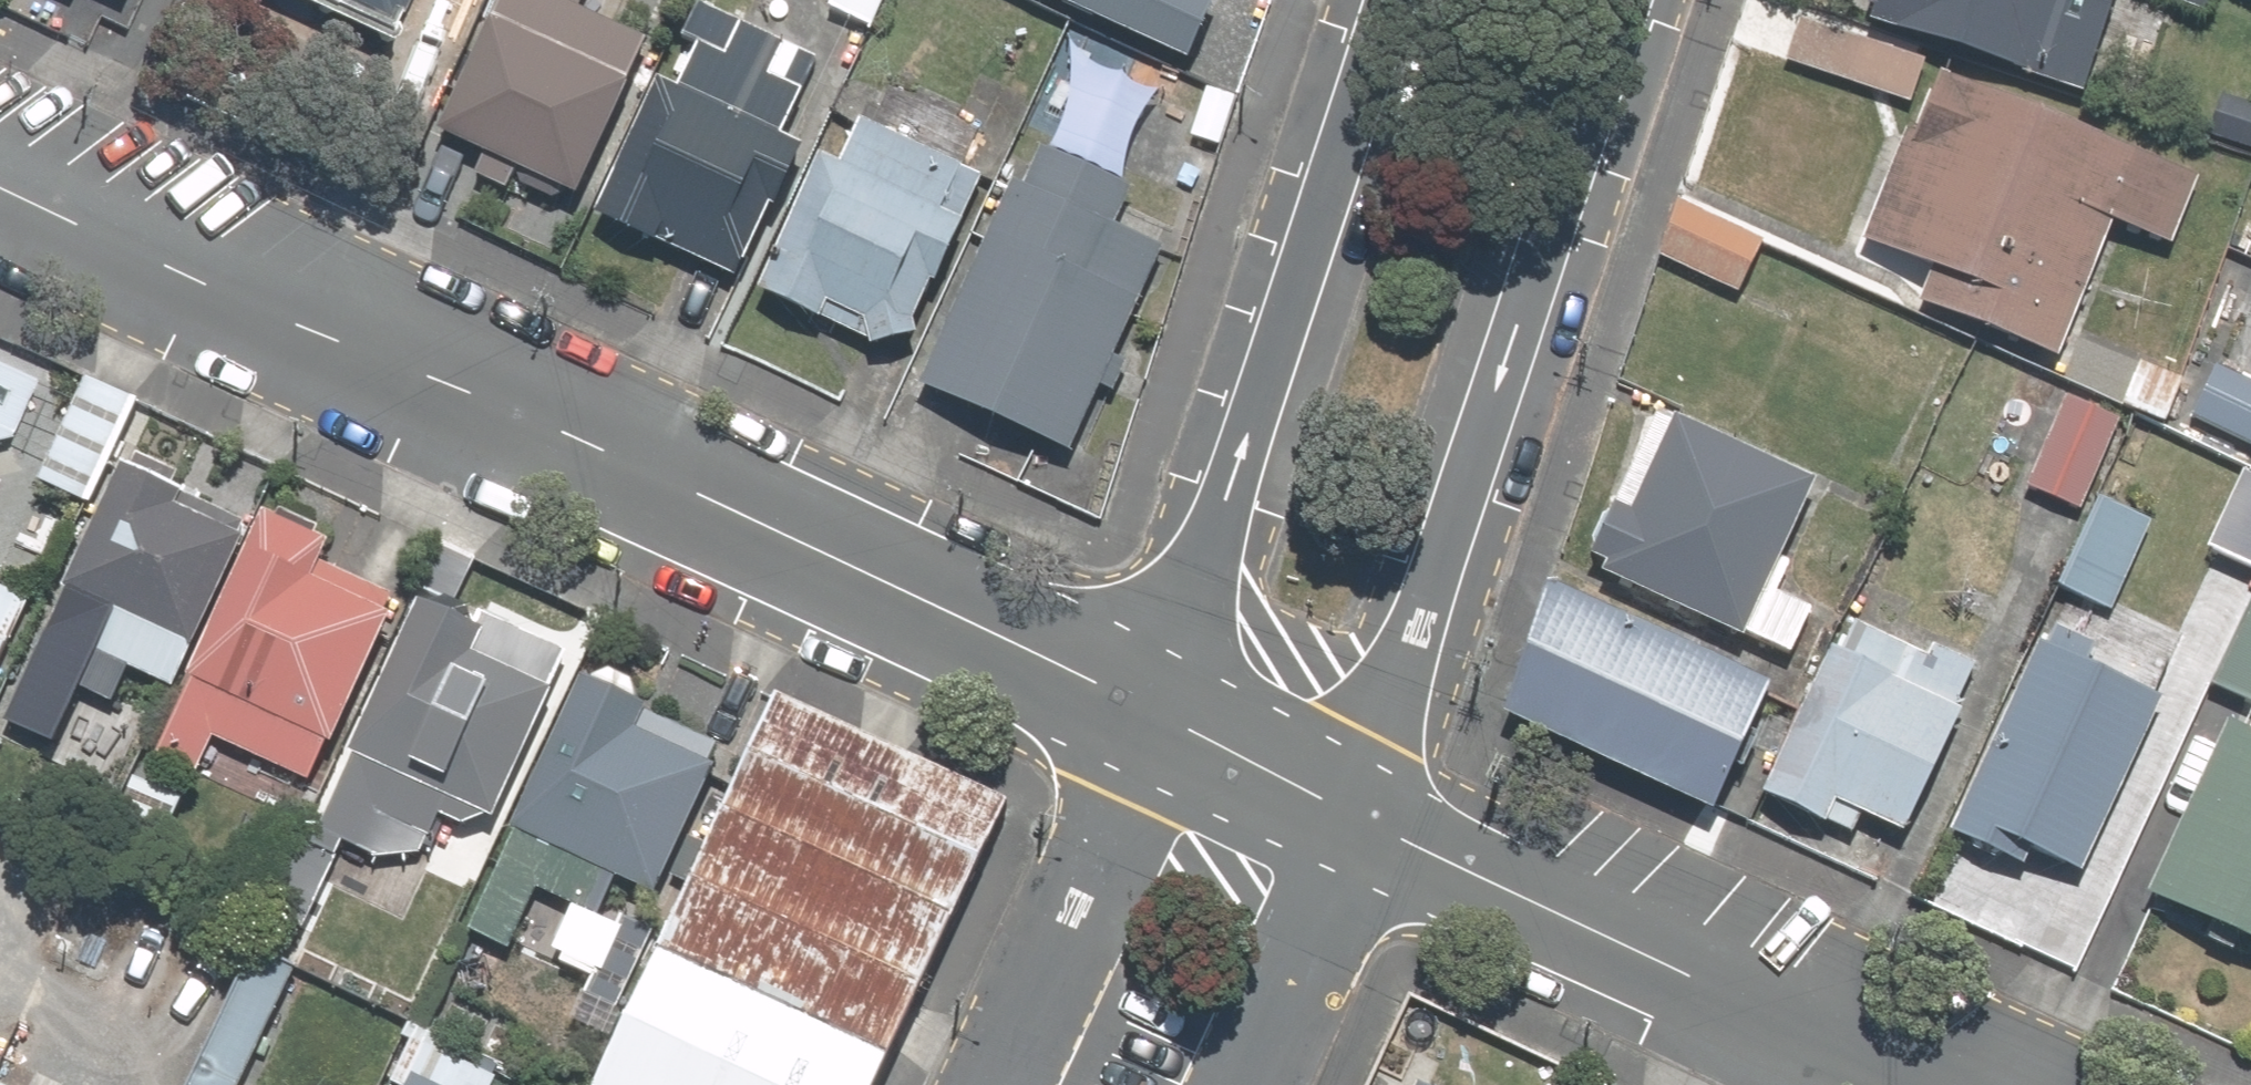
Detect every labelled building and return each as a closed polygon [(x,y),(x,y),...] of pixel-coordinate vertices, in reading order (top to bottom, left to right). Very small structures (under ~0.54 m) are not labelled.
[(104,24),(115,0),(51,0),(104,24)] [(386,45),(407,0),(287,0),(386,45)] [(503,195),(514,173),(549,189),(620,37),(568,12),(574,0),(479,0),(419,127),(429,132),(418,155),(503,195)] [(811,13),(859,37),(877,0),(818,0),(811,13)] [(1166,60),(1193,0),(1029,0),(1166,60)] [(1859,15),(2066,91),(2099,0),(1865,0),(1859,15)] [(773,130),(792,90),(763,76),(781,40),(733,17),(716,52),(691,40),(668,88),(657,83),(588,226),(721,291),(794,141),(773,130)] [(1918,274),(1904,311),(2032,358),(2027,370),(2059,382),(2105,262),(2090,256),(2099,231),(2149,249),(2180,167),(1927,72),(1903,136),(1892,132),(1848,248),(1918,274)] [(2217,72),(2194,141),(2250,160),(2250,84),(2217,72)] [(812,153),(745,288),(889,360),(980,177),(954,164),(975,122),(889,79),(870,116),(838,101),(830,118),(845,126),(827,161),(812,153)] [(1124,186),(1032,143),(1014,182),(1001,176),(906,380),(1050,448),(1147,239),(1107,220),(1124,186)] [(1673,180),(1636,254),(1723,298),(1760,223),(1673,180)] [(0,357),(0,437),(30,371),(0,357)] [(224,525),(100,466),(133,399),(50,359),(40,385),(33,404),(43,408),(12,485),(82,513),(0,718),(0,764),(22,774),(63,684),(136,717),(224,525)] [(2177,383),(2128,360),(2107,407),(2156,429),(2177,383)] [(2182,416),(2250,452),(2250,386),(2209,364),(2182,416)] [(2112,416),(2059,390),(2008,490),(2062,516),(2112,416)] [(1641,403),(1569,561),(1738,638),(1725,665),(1778,690),(1820,599),(1761,573),(1805,478),(1641,403)] [(224,525),(136,717),(94,807),(164,840),(210,743),(310,790),(398,603),(349,580),(380,516),(256,457),(224,525)] [(2192,551),(2245,577),(2250,566),(2250,468),(2237,461),(2192,551)] [(2145,523),(2087,495),(2041,592),(2099,619),(2145,523)] [(310,790),(288,837),(451,912),(563,667),(587,615),(427,539),(398,603),(310,790)] [(2202,689),(2240,706),(2250,682),(2250,584),(2202,689)] [(1758,686),(1534,588),(1481,710),(1705,808),(1758,686)] [(29,611),(0,594),(0,658),(29,611)] [(1849,817),(1882,834),(1963,679),(1845,617),(1752,795),(1837,840),(1849,817)] [(1995,846),(2059,879),(2148,709),(2030,648),(1932,836),(1986,864),(1995,846)] [(495,952),(523,892),(582,919),(600,880),(638,897),(704,754),(561,688),(449,931),(495,952)] [(657,950),(889,1056),(1007,800),(775,694),(657,950)] [(2226,728),(2142,897),(2250,951),(2250,740),(2226,728)] [(657,950),(595,1084),(876,1084),(889,1056),(657,950)] [(1373,1062),(1362,1084),(1421,1084),(1373,1062)]
